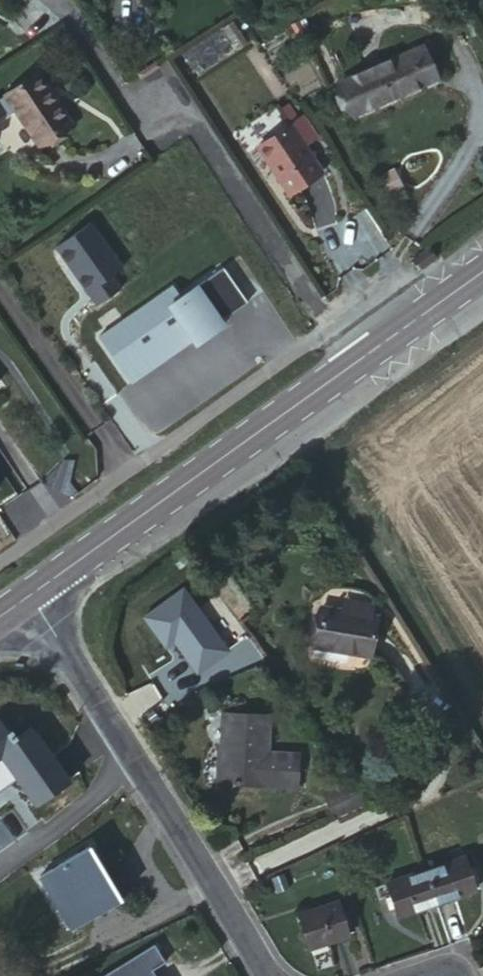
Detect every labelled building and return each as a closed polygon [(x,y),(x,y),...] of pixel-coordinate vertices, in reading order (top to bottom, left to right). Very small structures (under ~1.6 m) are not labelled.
[(424,48),(339,85),(351,115),(437,79),(424,48)] [(3,96),(5,99),(0,103),(0,122),(14,112),(35,144),(66,125),(34,77),(3,96)] [(289,125),(257,146),(289,194),(321,173),(289,125)] [(172,288),(105,335),(137,379),(156,366),(155,364),(191,338),(195,344),(223,325),(220,321),(247,302),(222,267),(179,298),(172,288)] [(320,608),(315,644),(350,651),(349,655),(369,658),(376,617),(320,608)] [(350,651),(315,644),(314,649),(349,655),(350,651)] [(224,714),(221,783),(264,787),(265,784),(296,786),(298,757),(263,755),(262,749),(267,749),(269,717),(224,714)] [(71,781),(32,726),(13,740),(0,721),(0,790),(15,779),(35,806),(71,781)] [(321,791),(325,799),(354,785),(349,779),(321,791)] [(354,785),(325,799),(334,817),(366,802),(354,785)] [(85,850),(45,874),(64,906),(57,910),(69,928),(115,901),(104,882),(85,850)] [(465,857),(423,872),(434,905),(476,891),(473,884),(480,881),(475,866),(468,869),(465,857)] [(434,905),(423,872),(385,885),(397,918),(434,905)] [(64,906),(45,874),(38,878),(57,910),(64,906)] [(109,879),(104,882),(115,901),(120,897),(109,879)] [(338,902),(297,915),(308,949),(349,936),(338,902)] [(152,972),(165,963),(155,946),(106,975),(155,975),(152,972)]
